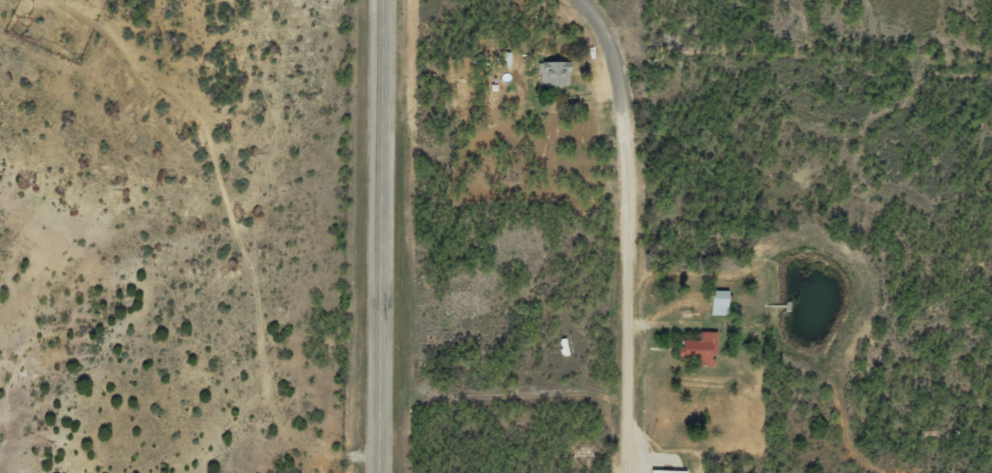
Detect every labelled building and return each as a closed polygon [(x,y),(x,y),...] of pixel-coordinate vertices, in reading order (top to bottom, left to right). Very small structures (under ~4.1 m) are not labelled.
[(564,86),(564,60),(534,60),(534,86),(564,86)] [(722,291),(706,291),(706,315),(722,315),(722,291)] [(710,366),(711,332),(693,332),(693,339),(673,339),(672,365),(710,366)]
